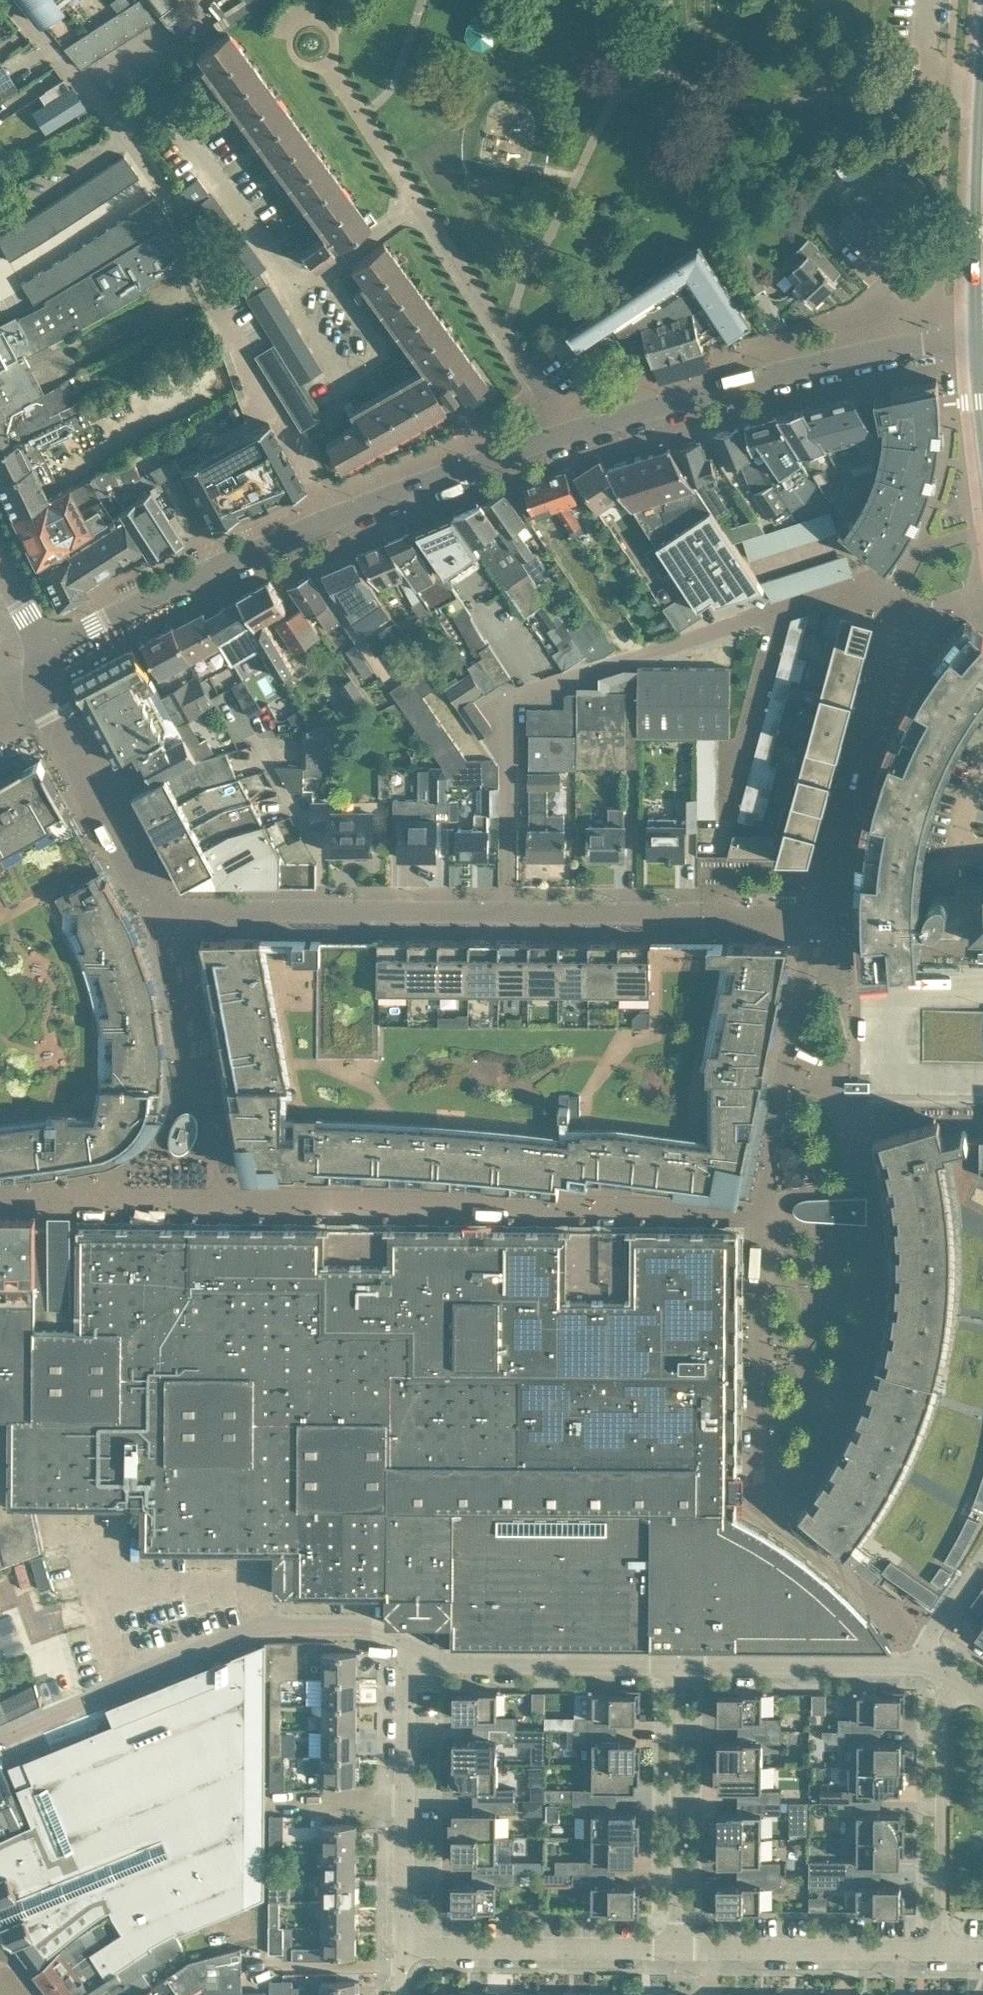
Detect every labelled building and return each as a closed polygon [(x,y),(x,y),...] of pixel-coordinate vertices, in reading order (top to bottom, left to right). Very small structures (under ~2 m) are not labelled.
[(40,23),(60,7),(69,0),(22,0),(40,23)] [(129,6),(143,28),(155,21),(143,0),(138,0),(129,6)] [(157,15),(175,0),(144,0),(157,15)] [(129,6),(119,13),(133,35),(143,28),(129,6)] [(119,13),(109,19),(123,41),(133,35),(119,13)] [(109,19),(98,26),(112,48),(123,41),(109,19)] [(98,26),(88,33),(102,54),(112,48),(98,26)] [(337,248),(371,224),(370,223),(362,228),(357,221),(364,216),(363,214),(362,215),(353,202),(346,207),(341,200),(348,195),(337,181),(331,185),(326,179),(332,174),(322,159),(315,164),(310,157),(316,153),(306,138),(299,143),(294,136),(301,131),(290,117),(284,122),(279,115),(285,110),(275,96),(268,100),(263,94),(270,89),(259,74),(253,79),(248,72),(254,68),(243,53),(237,58),(232,51),(238,46),(228,32),(195,56),(337,248)] [(88,33),(78,39),(92,61),(102,54),(88,33)] [(78,39),(64,48),(81,68),(92,61),(78,39)] [(69,89),(63,79),(45,90),(45,91),(44,92),(39,95),(44,104),(69,89)] [(85,107),(72,87),(69,89),(44,104),(31,112),(45,133),(85,107)] [(124,156),(100,172),(107,183),(132,167),(124,156)] [(132,167),(107,183),(114,193),(139,177),(132,167)] [(100,172),(88,179),(103,201),(114,193),(107,183),(100,172)] [(210,195),(197,178),(179,192),(178,192),(190,209),(210,195)] [(88,179),(77,186),(91,208),(103,201),(88,179)] [(77,186),(66,194),(80,216),(91,208),(77,186)] [(66,194),(55,201),(69,223),(80,216),(66,194)] [(244,283),(260,272),(265,268),(211,194),(210,195),(190,209),(189,209),(244,283)] [(154,197),(130,212),(137,225),(162,209),(154,197)] [(55,201),(43,209),(58,230),(69,223),(55,201)] [(895,223),(880,208),(874,214),(873,214),(865,222),(854,210),(839,224),(850,236),(851,238),(850,239),(866,258),(876,249),(874,248),(891,232),(888,229),(895,223)] [(43,209),(28,219),(42,241),(58,230),(43,209)] [(162,209),(137,225),(144,236),(170,221),(162,209)] [(130,212),(118,220),(132,244),(144,236),(137,225),(130,212)] [(23,222),(12,228),(25,251),(38,243),(42,241),(28,219),(23,222)] [(118,220),(107,228),(120,251),(132,244),(118,220)] [(24,354),(25,356),(66,335),(147,289),(145,285),(156,278),(179,268),(194,259),(171,221),(48,296),(51,301),(15,320),(14,318),(0,325),(0,367),(24,354)] [(0,235),(0,245),(9,261),(25,251),(12,228),(0,235)] [(107,228),(95,235),(108,258),(120,251),(107,228)] [(95,235),(83,243),(96,265),(108,258),(95,235)] [(333,252),(322,237),(301,252),(312,267),(333,252)] [(841,274),(808,239),(795,251),(803,259),(795,267),(805,278),(795,286),(813,305),(837,282),(834,280),(841,274)] [(83,243),(72,251),(84,272),(96,265),(83,243)] [(425,376),(424,373),(353,413),(360,425),(325,445),(339,468),(353,460),(349,453),(356,450),(360,457),(375,448),(371,441),(379,437),(383,444),(398,435),(394,428),(402,424),(406,431),(421,422),(417,415),(425,411),(428,418),(444,409),(438,399),(443,395),(448,402),(456,396),(451,390),(455,386),(464,399),(465,398),(486,382),(461,349),(455,354),(450,347),(456,342),(446,328),(439,332),(434,325),(440,321),(430,306),(423,311),(418,304),(425,299),(414,285),(408,290),(403,283),(409,278),(399,264),(392,269),(387,262),(393,257),(383,243),(350,267),(429,374),(425,376)] [(702,343),(714,335),(723,329),(729,338),(751,323),(700,245),(680,258),(568,332),(579,348),(613,325),(620,336),(643,329),(653,365),(704,350),(702,343)] [(72,251),(55,262),(67,283),(84,272),(72,251)] [(52,264),(38,272),(50,293),(65,284),(67,283),(55,262),(52,264)] [(38,272),(20,283),(33,303),(50,293),(38,272)] [(260,272),(244,283),(239,286),(246,298),(268,284),(260,272)] [(303,366),(310,378),(322,370),(268,284),(246,298),(292,373),(303,366)] [(254,355),(263,368),(282,356),(273,343),(254,355)] [(43,392),(25,356),(24,354),(0,367),(0,415),(43,392)] [(263,368),(270,380),(289,369),(282,356),(263,368)] [(310,378),(303,366),(292,373),(299,384),(310,378)] [(270,380),(278,393),(297,381),(289,369),(270,380)] [(935,472),(938,457),(940,441),(940,440),(941,427),(941,412),(940,396),(937,379),(893,388),(894,394),(877,397),(877,396),(875,397),(875,399),(858,402),(854,396),(805,409),(805,408),(778,415),(827,495),(832,492),(853,526),(847,534),(886,567),(897,554),(905,541),(913,528),(920,515),(926,500),(931,486),(935,472)] [(278,393),(286,405),(304,393),(297,381),(278,393)] [(63,419),(81,410),(76,401),(69,404),(60,385),(44,393),(43,392),(0,415),(0,449),(63,419)] [(286,405),(293,417),(312,405),(304,393),(286,405)] [(293,417),(301,430),(320,418),(312,405),(293,417)] [(81,410),(63,419),(0,449),(0,490),(6,502),(12,516),(46,499),(40,486),(54,479),(39,448),(90,424),(83,409),(81,410)] [(822,489),(777,417),(745,426),(750,443),(750,444),(753,454),(793,511),(792,510),(822,489)] [(95,442),(111,436),(105,421),(89,427),(95,442)] [(244,436),(181,470),(211,527),(237,516),(237,515),(238,515),(237,514),(236,514),(227,498),(238,490),(244,502),(248,509),(248,511),(249,511),(250,511),(256,509),(266,505),(266,504),(266,503),(266,502),(265,503),(258,490),(270,484),(275,494),(277,497),(277,498),(277,499),(278,499),(278,500),(296,493),(298,492),(305,489),(304,488),(301,483),(286,457),(285,457),(279,444),(280,444),(268,422),(244,436)] [(793,511),(753,454),(749,455),(738,428),(714,435),(728,469),(742,465),(754,495),(771,518),(772,517),(775,523),(793,511)] [(682,466),(727,533),(737,527),(726,510),(728,509),(712,485),(709,486),(704,479),(717,475),(711,458),(707,459),(703,448),(702,448),(700,442),(698,442),(695,441),(688,443),(687,445),(677,449),(682,466)] [(682,466),(672,451),(670,449),(607,469),(623,493),(668,561),(673,569),(687,591),(698,608),(713,599),(716,603),(764,589),(727,534),(727,533),(682,466)] [(180,469),(174,458),(161,465),(169,477),(180,469)] [(623,493),(607,469),(601,460),(576,476),(598,510),(623,493)] [(66,518),(100,499),(113,491),(122,486),(140,475),(133,464),(115,474),(112,468),(46,499),(12,516),(24,541),(66,518)] [(169,477),(161,465),(150,471),(159,484),(169,477)] [(567,471),(544,479),(555,509),(570,532),(576,529),(580,535),(585,532),(568,505),(577,501),(567,471)] [(555,509),(544,479),(524,486),(510,492),(529,519),(535,517),(545,513),(555,544),(572,538),(570,532),(555,509)] [(123,508),(119,511),(142,548),(141,549),(146,556),(188,538),(173,515),(168,518),(151,490),(154,487),(153,486),(123,508)] [(123,508),(113,491),(100,499),(66,518),(24,541),(36,565),(37,565),(112,517),(111,516),(119,511),(123,508)] [(504,493),(481,503),(545,595),(550,592),(543,582),(553,575),(537,552),(533,554),(517,529),(525,524),(504,493)] [(545,595),(481,503),(455,514),(481,553),(491,568),(495,574),(500,581),(504,587),(509,594),(514,600),(518,607),(525,617),(538,608),(551,627),(562,620),(545,595)] [(84,586),(141,549),(142,548),(119,511),(111,516),(112,517),(37,565),(40,571),(39,571),(57,608),(81,596),(87,593),(84,586)] [(481,553),(455,514),(454,514),(414,531),(445,577),(481,553)] [(458,595),(453,587),(452,585),(435,577),(421,549),(410,533),(387,543),(409,575),(431,610),(458,595)] [(409,575),(387,543),(358,555),(379,587),(409,575)] [(859,548),(778,572),(784,592),(865,569),(859,548)] [(355,560),(339,567),(323,574),(377,654),(398,640),(389,626),(396,621),(355,560)] [(668,561),(658,568),(663,575),(673,569),(668,561)] [(289,586),(310,616),(316,612),(328,631),(341,622),(309,576),(289,586)] [(269,580),(238,599),(255,628),(251,630),(261,647),(280,679),(296,670),(266,621),(286,609),(269,580)] [(703,615),(698,608),(687,591),(663,606),(679,631),(703,615)] [(261,647),(251,630),(255,628),(238,599),(208,617),(232,663),(261,647)] [(488,645),(469,617),(471,616),(464,605),(451,612),(480,659),(497,686),(509,677),(511,676),(499,658),(489,644),(488,645)] [(298,654),(322,638),(302,608),(278,625),(298,654)] [(232,662),(208,617),(205,611),(203,612),(174,627),(173,627),(191,660),(199,674),(199,676),(202,681),(233,664),(232,663),(232,662)] [(875,619),(844,611),(836,637),(829,635),(828,636),(867,647),(875,619)] [(790,626),(805,630),(810,613),(792,618),(790,626)] [(587,655),(590,659),(607,654),(616,648),(605,631),(592,615),(571,630),(587,655)] [(587,655),(571,630),(562,620),(551,627),(548,629),(567,655),(566,667),(563,667),(565,670),(587,655)] [(855,894),(855,920),(856,939),(859,972),(862,972),(919,967),(917,938),(927,938),(982,939),(982,885),(955,885),(955,897),(946,897),(944,896),(941,895),(939,895),(937,895),(935,896),(933,897),(931,899),(929,900),(928,902),(926,908),(924,914),(925,925),(916,925),(915,907),(916,880),(919,853),(924,827),(930,801),(939,775),(950,750),(962,727),(977,704),(982,695),(982,635),(966,620),(957,631),(957,630),(934,659),(919,681),(901,713),(890,736),(877,770),(869,796),(861,831),(861,832),(857,857),(855,894)] [(191,660),(173,627),(143,643),(161,676),(172,689),(199,674),(191,660)] [(322,642),(330,657),(342,650),(334,635),(322,642)] [(860,673),(867,647),(828,636),(821,663),(860,673)] [(356,645),(346,651),(366,680),(376,673),(356,645)] [(785,645),(783,652),(807,659),(798,656),(800,649),(785,645)] [(178,726),(162,697),(156,687),(151,679),(150,680),(133,648),(72,681),(86,706),(117,763),(119,762),(119,763),(120,762),(120,761),(132,754),(137,763),(142,761),(153,782),(154,782),(196,760),(178,726)] [(801,681),(807,659),(783,652),(777,674),(801,681)] [(858,681),(860,673),(821,663),(821,664),(829,666),(822,691),(814,688),(814,690),(853,700),(858,681)] [(441,684),(429,668),(427,664),(425,666),(418,670),(432,690),(441,684)] [(638,667),(638,673),(639,735),(730,736),(731,668),(638,667)] [(418,670),(402,682),(390,690),(403,710),(424,696),(432,690),(418,670)] [(471,671),(445,690),(459,707),(472,698),(474,701),(486,692),(471,671)] [(639,735),(638,673),(625,673),(604,680),(604,691),(578,691),(578,695),(578,735),(578,766),(625,766),(625,739),(639,739),(639,735)] [(162,697),(178,726),(215,706),(202,681),(199,676),(163,696),(162,697)] [(845,727),(853,700),(814,690),(807,717),(814,719),(845,727)] [(578,735),(578,695),(565,695),(565,709),(565,735),(578,735)] [(410,719),(430,705),(424,696),(403,710),(410,719)] [(493,728),(474,701),(472,698),(459,707),(480,737),(493,728)] [(770,698),(768,706),(784,710),(786,702),(770,698)] [(416,728),(436,714),(430,705),(410,719),(416,728)] [(782,717),(784,710),(768,706),(766,713),(782,717)] [(539,734),(540,709),(528,709),(527,734),(530,734),(539,734)] [(552,735),(552,709),(540,709),(539,734),(552,735)] [(565,735),(565,709),(552,709),(552,735),(565,735)] [(422,737),(443,723),(436,714),(416,728),(422,737)] [(843,734),(845,727),(814,719),(808,744),(800,742),(800,744),(838,754),(838,753),(839,753),(844,734),(843,734)] [(336,766),(336,737),(336,722),(304,726),(302,766),(336,766)] [(428,747),(449,732),(443,723),(422,737),(428,747)] [(435,756),(455,742),(449,732),(428,747),(435,756)] [(578,766),(578,735),(565,735),(552,735),(539,734),(530,734),(529,769),(574,769),(574,766),(578,766)] [(638,766),(639,739),(625,739),(625,766),(638,766)] [(441,765),(462,751),(455,742),(435,756),(441,765)] [(831,781),(838,754),(800,744),(792,770),(831,781)] [(447,774),(468,760),(462,751),(441,765),(442,766),(447,774)] [(756,751),(754,759),(778,765),(769,763),(771,756),(756,751)] [(153,782),(133,793),(147,819),(179,802),(180,803),(207,788),(236,778),(227,752),(196,760),(154,782),(153,782)] [(4,1174),(60,1167),(60,1163),(70,1161),(70,1164),(69,1164),(70,1166),(107,1159),(114,1157),(121,1154),(127,1150),(133,1146),(141,1139),(147,1133),(152,1125),(156,1117),(158,1114),(160,1108),(162,1101),(164,1085),(164,1052),(163,1035),(158,1004),(155,987),(151,972),(139,938),(133,924),(132,923),(124,907),(113,887),(108,878),(105,880),(100,870),(101,869),(101,870),(103,869),(102,867),(71,812),(47,768),(46,768),(41,758),(25,767),(24,767),(24,766),(0,779),(0,1174),(4,1174)] [(495,759),(481,760),(482,783),(499,783),(499,766),(495,759)] [(772,787),(778,765),(754,759),(748,781),(772,787)] [(482,783),(481,760),(468,760),(447,774),(449,777),(449,785),(471,783),(482,783)] [(304,790),(304,767),(277,766),(290,790),(304,790)] [(436,800),(449,800),(449,785),(449,777),(447,774),(442,766),(421,766),(420,776),(436,776),(436,800)] [(829,787),(831,781),(792,770),(785,797),(824,808),(824,806),(829,788),(829,787)] [(565,858),(565,815),(548,815),(548,788),(560,788),(560,773),(529,773),(529,858),(530,858),(530,855),(542,855),(542,858),(565,858)] [(179,802),(147,819),(161,844),(193,826),(221,810),(252,801),(253,801),(240,777),(236,778),(207,788),(180,803),(179,802)] [(489,814),(499,814),(499,787),(482,787),(482,812),(476,812),(476,827),(459,827),(459,857),(476,857),(476,855),(488,856),(487,857),(489,857),(489,814)] [(746,790),(740,812),(763,819),(769,797),(746,790)] [(816,834),(824,808),(785,797),(778,824),(816,834)] [(419,799),(394,799),(394,835),(400,835),(400,844),(399,857),(419,857),(419,860),(434,860),(434,857),(437,857),(437,840),(437,820),(437,804),(420,804),(420,799),(419,799)] [(697,829),(697,820),(697,799),(678,799),(678,817),(649,817),(649,856),(668,856),(668,858),(672,858),(672,854),(684,854),(684,858),(685,858),(685,829),(697,829)] [(193,826),(161,844),(172,864),(204,847),(236,831),(264,823),(252,801),(221,810),(193,826)] [(373,839),(373,813),(330,813),(330,803),(313,803),(313,827),(329,828),(329,851),(355,851),(355,857),(370,857),(370,851),(373,851),(373,843),(375,843),(374,839),(373,839)] [(590,854),(604,855),(604,857),(624,857),(623,858),(625,858),(625,806),(608,806),(608,824),(589,824),(589,843),(588,843),(588,848),(589,847),(589,858),(590,858),(590,854)] [(763,819),(740,812),(738,819),(753,824),(755,816),(763,819)] [(281,886),(281,862),(281,852),(265,823),(264,823),(236,831),(204,847),(172,864),(183,885),(281,886)] [(812,852),(816,834),(778,824),(775,834),(734,834),(728,857),(804,858),(812,852)] [(322,832),(307,833),(308,850),(322,849),(322,832)] [(293,886),(293,862),(281,862),(281,886),(293,886)] [(305,886),(305,862),(293,862),(293,886),(305,886)] [(317,862),(305,862),(305,886),(317,886),(317,862)] [(262,938),(203,938),(203,940),(246,1171),(290,1171),(298,1171),(297,1168),(309,1168),(309,1171),(347,1173),(366,1174),(377,1174),(393,1175),(437,1178),(470,1180),(483,1182),(500,1183),(515,1185),(530,1186),(554,1188),(560,1189),(560,1177),(560,1175),(588,1179),(589,1179),(589,1173),(618,1177),(648,1181),(678,1185),(708,1189),(738,1193),(750,1131),(752,1131),(763,1075),(760,1075),(762,1064),(766,1064),(788,959),(785,958),(788,942),(729,942),(709,942),(709,943),(652,943),(652,941),(620,941),(590,941),(560,940),(530,940),(500,940),(470,940),(440,940),(410,940),(396,939),(396,940),(320,940),(299,939),(262,939),(262,938)] [(950,979),(982,980),(982,971),(950,970),(950,979)] [(917,1013),(917,1065),(982,1065),(982,1013),(917,1013)] [(869,1076),(845,1076),(845,1087),(869,1087),(869,1076)] [(169,1135),(169,1142),(171,1147),(174,1152),(178,1154),(181,1154),(187,1151),(191,1147),(194,1141),(197,1135),(199,1128),(199,1121),(197,1115),(193,1110),(189,1108),(185,1108),(180,1111),(176,1114),(172,1121),(170,1128),(169,1135)] [(981,1135),(981,1136),(968,1136),(966,1130),(962,1131),(945,1135),(941,1124),(939,1117),(917,1124),(881,1134),(875,1136),(879,1151),(885,1178),(890,1206),(892,1234),(892,1262),(891,1290),(887,1318),(882,1346),(874,1374),(865,1400),(853,1426),(841,1451),(826,1475),(810,1498),(800,1510),(844,1545),(839,1552),(858,1564),(856,1566),(882,1584),(889,1574),(932,1603),(948,1581),(956,1569),(964,1557),(972,1545),(979,1532),(982,1526),(982,1135),(981,1135)] [(803,1215),(866,1218),(866,1205),(866,1193),(804,1195),(800,1196),(796,1198),(793,1201),(791,1205),(793,1209),(796,1212),(799,1214),(803,1215)] [(35,1394),(35,1361),(35,1304),(31,1304),(31,1260),(35,1260),(36,1242),(36,1243),(36,1226),(36,1225),(36,1217),(36,1214),(0,1214),(0,1394),(35,1394)] [(6,1563),(44,1549),(35,1504),(143,1505),(143,1508),(133,1507),(133,1519),(143,1519),(143,1521),(143,1529),(143,1549),(276,1550),(276,1594),(386,1594),(386,1623),(440,1623),(452,1623),(452,1626),(452,1645),(651,1646),(651,1507),(652,1506),(736,1506),(737,1475),(738,1230),(701,1230),(664,1230),(627,1229),(590,1229),(553,1229),(519,1229),(515,1229),(493,1228),(493,1221),(478,1221),(464,1221),(464,1228),(441,1228),(333,1227),(325,1227),(78,1225),(78,1226),(65,1226),(49,1226),(36,1226),(36,1243),(36,1242),(35,1260),(31,1260),(31,1304),(35,1304),(35,1361),(35,1394),(0,1394),(0,1537),(6,1563)] [(652,1506),(651,1507),(651,1646),(706,1646),(863,1647),(891,1647),(879,1628),(872,1618),(869,1615),(869,1616),(850,1596),(829,1576),(807,1559),(796,1551),(785,1542),(761,1527),(736,1514),(736,1506),(652,1506)] [(452,1645),(452,1626),(440,1626),(440,1645),(452,1645)] [(83,1635),(45,1647),(61,1698),(99,1686),(83,1635)] [(265,1790),(266,1679),(266,1643),(265,1642),(260,1645),(224,1659),(223,1659),(107,1706),(43,1732),(51,1749),(25,1760),(17,1763),(9,1766),(18,1787),(33,1824),(24,1827),(0,1839),(0,1926),(1,1927),(0,1927),(14,1946),(15,1945),(16,1946),(27,1961),(32,1969),(48,1957),(47,1956),(78,1932),(101,1914),(111,1909),(113,1916),(123,1932),(121,1933),(92,1951),(102,1967),(107,1975),(108,1976),(137,1957),(153,1947),(152,1945),(175,1932),(177,1934),(265,1898),(265,1815),(265,1790)] [(272,1679),(282,1679),(293,1679),(293,1642),(267,1642),(267,1679),(272,1679)] [(323,1652),(323,1678),(357,1679),(358,1652),(323,1652)] [(357,1705),(357,1679),(323,1678),(323,1704),(357,1705)] [(282,1704),(282,1679),(272,1679),(271,1704),(282,1704)] [(36,1686),(35,1682),(21,1689),(30,1709),(41,1704),(36,1686)] [(450,1687),(450,1708),(454,1708),(454,1717),(497,1717),(498,1691),(474,1691),(474,1687),(450,1687)] [(641,1709),(641,1688),(617,1688),(617,1692),(593,1691),(593,1718),(637,1718),(637,1709),(641,1709)] [(715,1688),(715,1689),(715,1710),(719,1710),(719,1719),(762,1719),(762,1692),(739,1692),(739,1689),(715,1688)] [(30,1709),(21,1689),(10,1694),(19,1715),(30,1709)] [(839,1718),(839,1730),(854,1730),(854,1719),(901,1720),(901,1711),(905,1711),(906,1689),(882,1689),(882,1693),(850,1693),(850,1718),(839,1718)] [(10,1694),(0,1699),(0,1702),(8,1720),(19,1715),(10,1694)] [(0,1702),(0,1724),(8,1720),(0,1702)] [(282,1730),(282,1704),(271,1704),(271,1730),(282,1730)] [(357,1730),(357,1705),(323,1704),(323,1730),(357,1730)] [(502,1716),(502,1728),(517,1728),(517,1716),(502,1716)] [(574,1716),(574,1728),(589,1728),(589,1716),(574,1716)] [(767,1717),(767,1729),(782,1729),(782,1717),(767,1717)] [(805,1726),(810,1746),(823,1742),(817,1722),(805,1726)] [(517,1740),(517,1728),(502,1728),(502,1740),(517,1740)] [(545,1728),(517,1728),(517,1740),(517,1744),(545,1745),(545,1728)] [(589,1740),(589,1728),(574,1728),(574,1740),(589,1740)] [(781,1742),(782,1729),(767,1729),(766,1741),(781,1742)] [(282,1756),(282,1730),(271,1730),(271,1755),(282,1756)] [(357,1756),(357,1730),(323,1730),(323,1755),(357,1756)] [(853,1742),(854,1730),(839,1730),(824,1730),(824,1736),(830,1742),(853,1742)] [(450,1747),(450,1764),(497,1764),(497,1739),(454,1739),(454,1747),(450,1747)] [(585,1763),(585,1764),(640,1765),(640,1748),(637,1748),(637,1740),(593,1739),(593,1763),(585,1763)] [(715,1749),(715,1765),(762,1765),(762,1740),(719,1740),(719,1749),(715,1749)] [(850,1765),(850,1766),(905,1766),(905,1750),(901,1750),(901,1741),(858,1741),(858,1765),(850,1765)] [(285,1756),(282,1756),(271,1755),(271,1789),(285,1789),(285,1756)] [(357,1781),(357,1756),(323,1755),(309,1755),(309,1769),(323,1769),(322,1781),(357,1781)] [(825,1759),(824,1774),(845,1775),(846,1760),(825,1759)] [(497,1789),(497,1764),(450,1764),(450,1780),(454,1780),(454,1788),(497,1789)] [(640,1781),(640,1765),(585,1764),(585,1788),(573,1788),(545,1788),(545,1800),(573,1800),(588,1800),(588,1789),(636,1790),(636,1781),(640,1781)] [(762,1790),(762,1765),(715,1765),(715,1781),(718,1781),(718,1790),(762,1790)] [(17,1801),(3,1766),(0,1767),(0,1808),(17,1801)] [(905,1782),(905,1766),(850,1766),(850,1789),(821,1789),(821,1802),(838,1802),(853,1802),(853,1791),(901,1791),(901,1782),(905,1782)] [(501,1788),(501,1800),(516,1800),(516,1788),(501,1788)] [(766,1789),(766,1801),(781,1802),(781,1789),(766,1789)] [(516,1812),(516,1800),(501,1800),(501,1812),(516,1812)] [(588,1811),(588,1800),(573,1800),(573,1812),(585,1812),(585,1836),(640,1837),(640,1820),(636,1820),(636,1812),(588,1811)] [(7,1825),(10,1830),(25,1822),(17,1801),(0,1808),(0,1828),(7,1825)] [(781,1814),(781,1802),(766,1801),(766,1814),(781,1814)] [(809,1820),(809,1802),(797,1802),(797,1820),(809,1820)] [(853,1813),(853,1802),(838,1802),(838,1814),(850,1814),(849,1838),(905,1838),(905,1822),(901,1822),(901,1813),(853,1813)] [(450,1819),(449,1835),(497,1836),(497,1811),(454,1811),(453,1819),(450,1819)] [(714,1821),(714,1837),(762,1837),(762,1813),(718,1812),(718,1821),(714,1821)] [(271,1850),(285,1850),(285,1815),(271,1815),(271,1850)] [(322,1823),(322,1850),(357,1850),(357,1824),(322,1823)] [(512,1827),(512,1843),(537,1844),(537,1828),(512,1827)] [(497,1861),(497,1836),(449,1835),(449,1852),(453,1852),(453,1860),(497,1861)] [(640,1853),(640,1837),(585,1836),(585,1837),(593,1838),(592,1861),(616,1862),(636,1862),(636,1853),(640,1853)] [(761,1862),(762,1837),(714,1837),(714,1853),(718,1854),(718,1862),(761,1862)] [(905,1854),(905,1838),(849,1838),(849,1839),(857,1839),(857,1861),(857,1863),(901,1863),(901,1854),(905,1854)] [(271,1850),(270,1876),(281,1876),(281,1850),(271,1850)] [(357,1876),(357,1850),(322,1850),(322,1876),(357,1876)] [(556,1872),(573,1872),(588,1872),(588,1859),(556,1859),(556,1872)] [(501,1860),(501,1872),(516,1872),(516,1860),(501,1860)] [(766,1861),(766,1873),(781,1873),(781,1861),(766,1861)] [(857,1874),(857,1863),(857,1861),(809,1861),(809,1873),(857,1874)] [(516,1884),(516,1872),(501,1872),(501,1884),(516,1884)] [(588,1884),(588,1872),(573,1872),(573,1884),(588,1884)] [(781,1886),(781,1873),(766,1873),(766,1885),(781,1886)] [(857,1886),(857,1884),(857,1874),(809,1873),(809,1886),(857,1886)] [(270,1876),(270,1902),(280,1902),(281,1876),(270,1876)] [(356,1901),(357,1876),(322,1876),(322,1901),(356,1901)] [(449,1891),(449,1912),(473,1912),(473,1909),(496,1909),(496,1882),(453,1882),(453,1891),(449,1891)] [(592,1883),(592,1909),(616,1909),(616,1913),(639,1913),(640,1892),(636,1892),(636,1883),(592,1883)] [(714,1893),(714,1913),(714,1914),(725,1914),(737,1914),(737,1910),(761,1910),(761,1884),(718,1884),(718,1893),(714,1893)] [(857,1884),(857,1886),(857,1911),(881,1911),(881,1915),(904,1915),(904,1894),(900,1894),(900,1884),(857,1884)] [(356,1927),(356,1901),(322,1901),(322,1927),(356,1927)] [(280,1927),(280,1902),(270,1902),(270,1927),(280,1927)] [(92,1951),(121,1932),(111,1917),(79,1937),(62,1951),(35,1973),(48,1990),(52,1994),(79,1994),(108,1976),(107,1975),(102,1967),(98,1970),(87,1955),(92,1951)] [(283,1927),(280,1927),(270,1927),(269,1953),(283,1953),(283,1927)] [(356,1927),(322,1927),(322,1947),(293,1947),(293,1959),(331,1959),(331,1953),(356,1953),(356,1927)] [(144,1972),(185,1949),(177,1934),(175,1932),(152,1945),(153,1947),(137,1957),(108,1976),(79,1994),(139,1994),(153,1986),(144,1972)] [(203,1985),(205,1984),(207,1984),(207,1987),(221,1987),(221,1974),(243,1974),(243,1947),(190,1961),(153,1986),(139,1994),(188,1994),(203,1985)] [(242,1991),(243,1974),(221,1974),(221,1987),(207,1987),(207,1984),(205,1984),(203,1985),(207,1991),(242,1991)] [(292,1980),(270,1980),(270,1994),(292,1994),(292,1980)] [(356,1981),(321,1981),(321,1994),(356,1994),(356,1981)]
